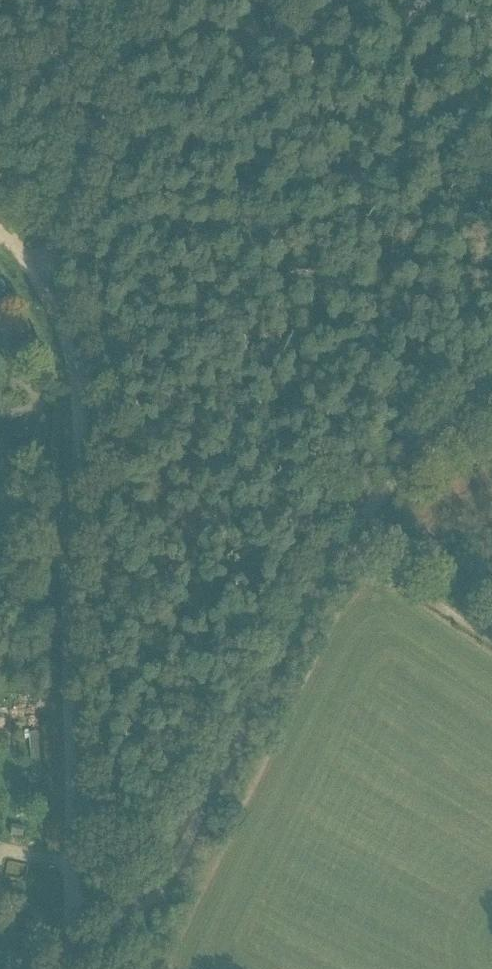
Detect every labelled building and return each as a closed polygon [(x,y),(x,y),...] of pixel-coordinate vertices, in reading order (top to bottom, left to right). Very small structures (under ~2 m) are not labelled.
[(37,734),(28,735),(31,783),(40,782),(37,734)] [(12,829),(10,839),(22,842),(24,831),(12,829)]
